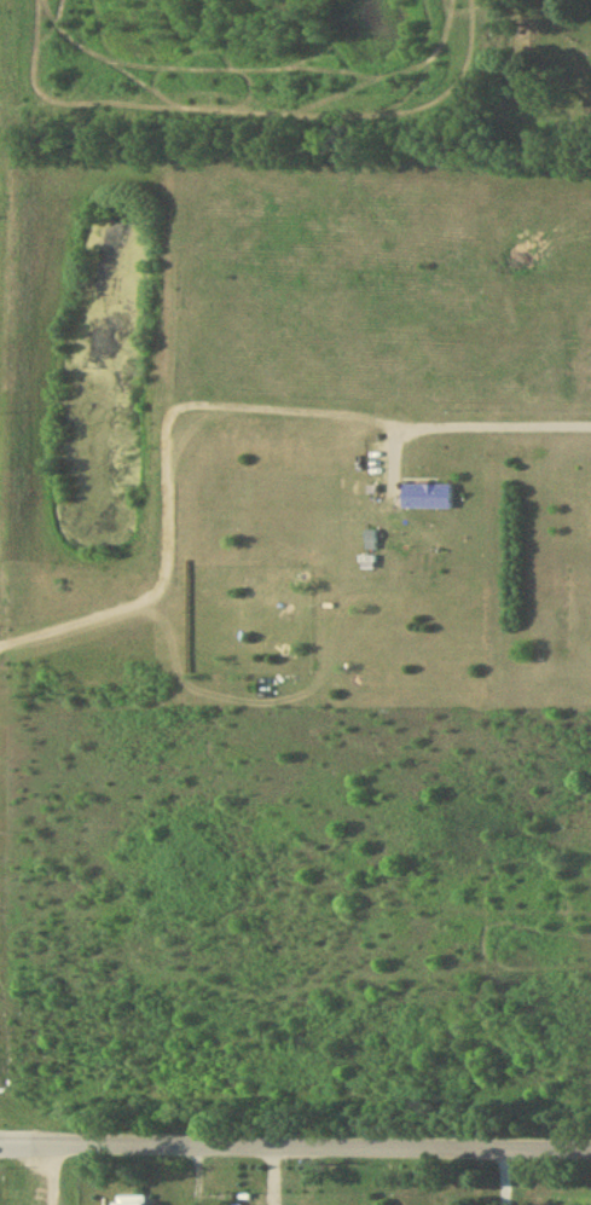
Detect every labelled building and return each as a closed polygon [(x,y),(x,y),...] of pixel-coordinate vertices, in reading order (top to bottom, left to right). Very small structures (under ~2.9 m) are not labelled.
[(453,485),(405,485),(405,508),(453,508),(453,485)] [(121,1196),(121,1204),(149,1204),(149,1196),(121,1196)]
